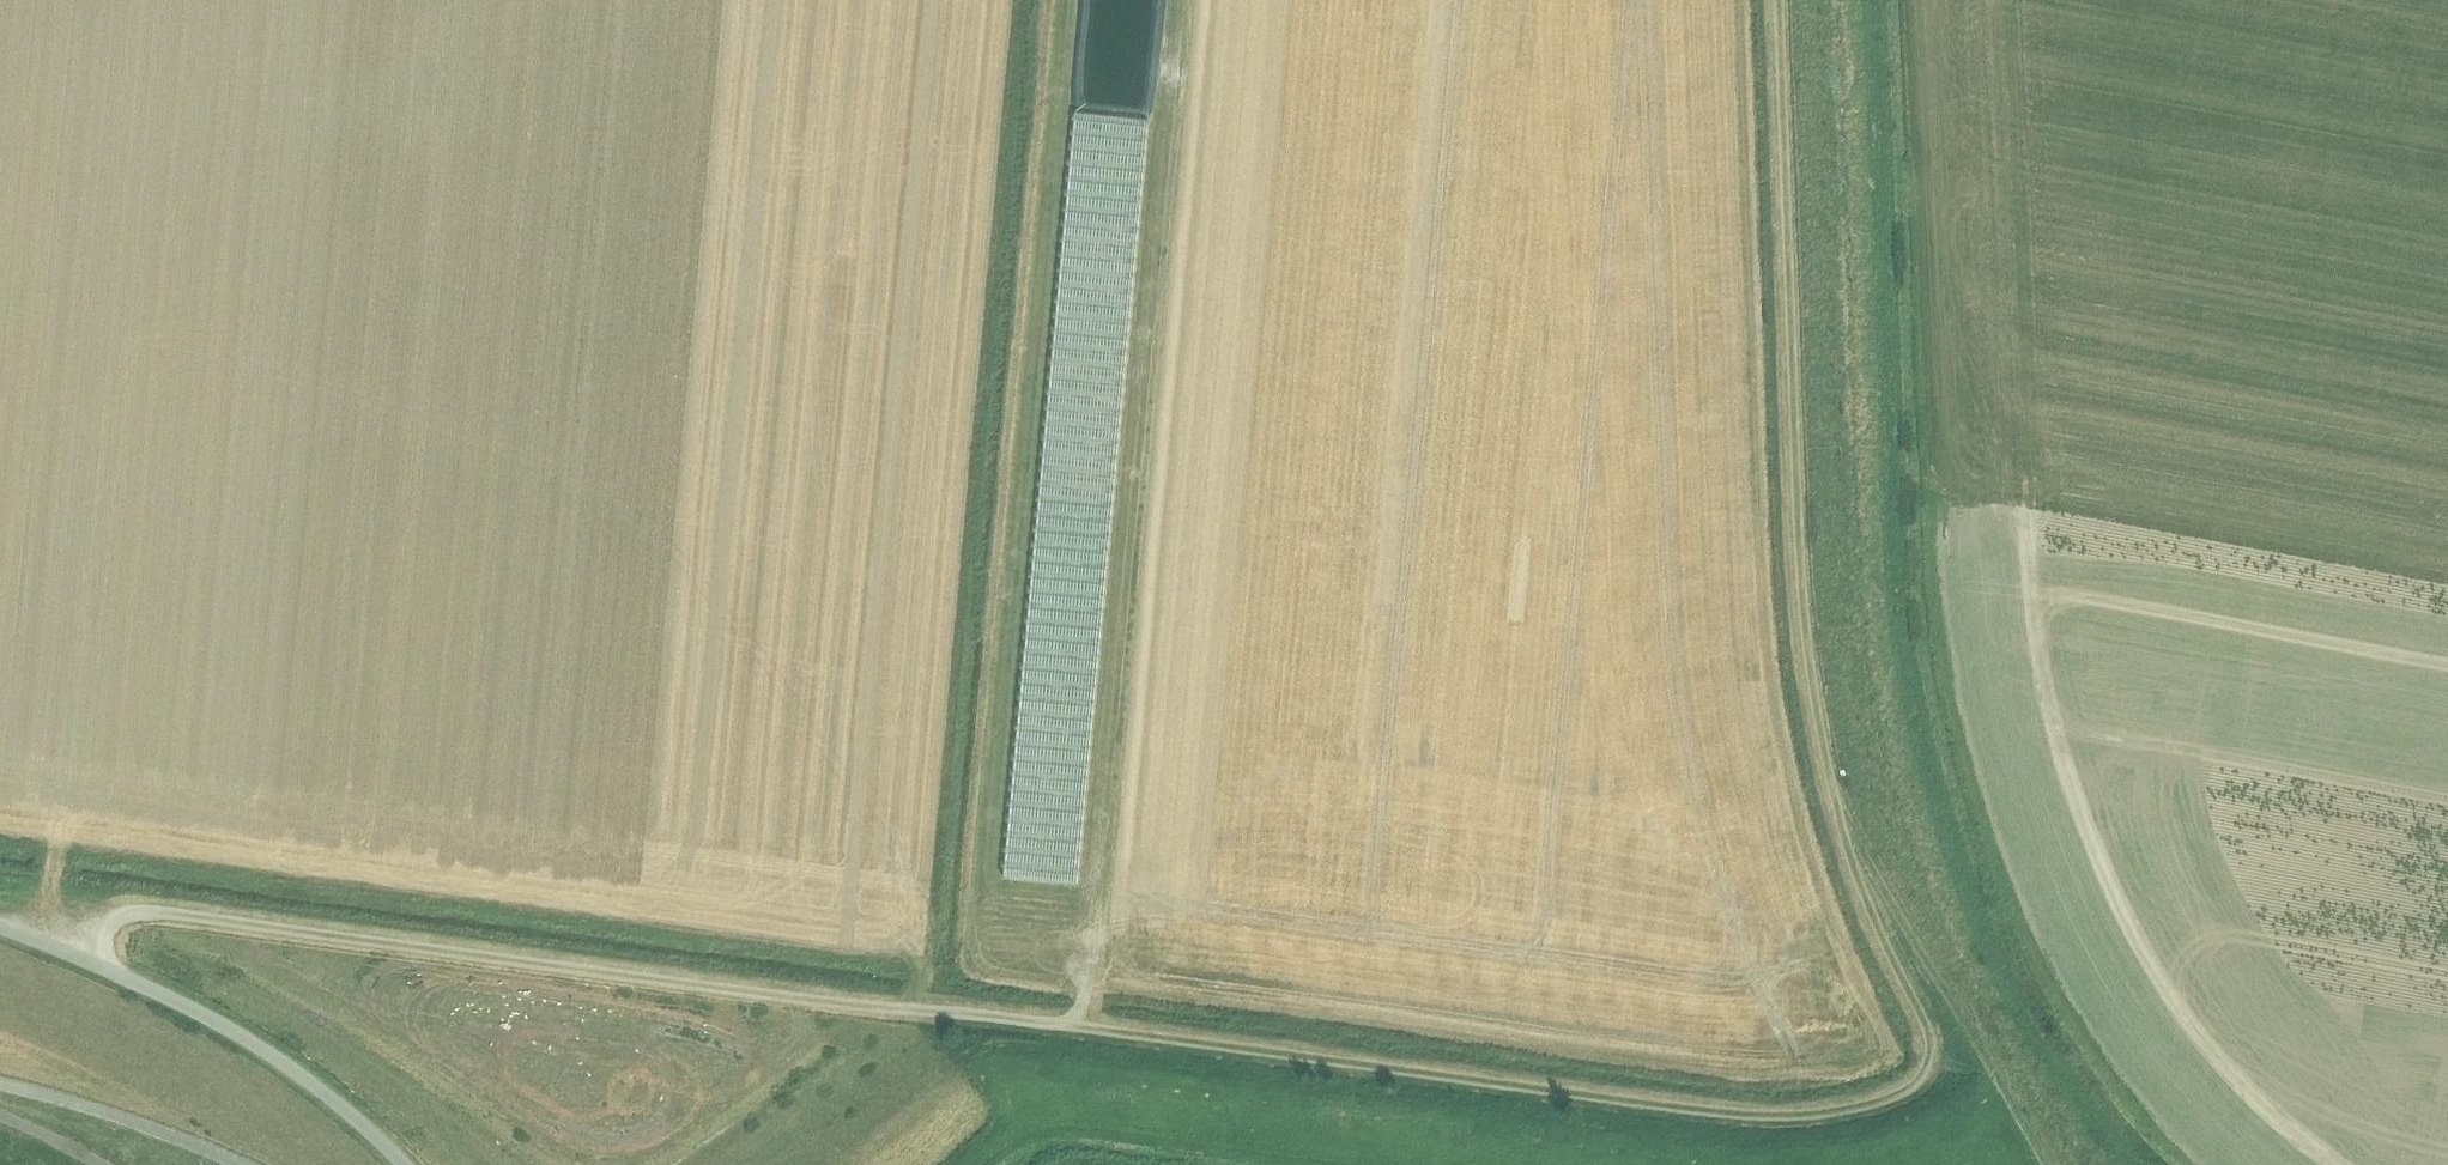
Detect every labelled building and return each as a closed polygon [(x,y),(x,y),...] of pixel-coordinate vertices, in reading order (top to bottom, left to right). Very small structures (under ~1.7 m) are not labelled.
[(1075,114),(1003,878),(1077,884),(1148,121),(1075,114)]
